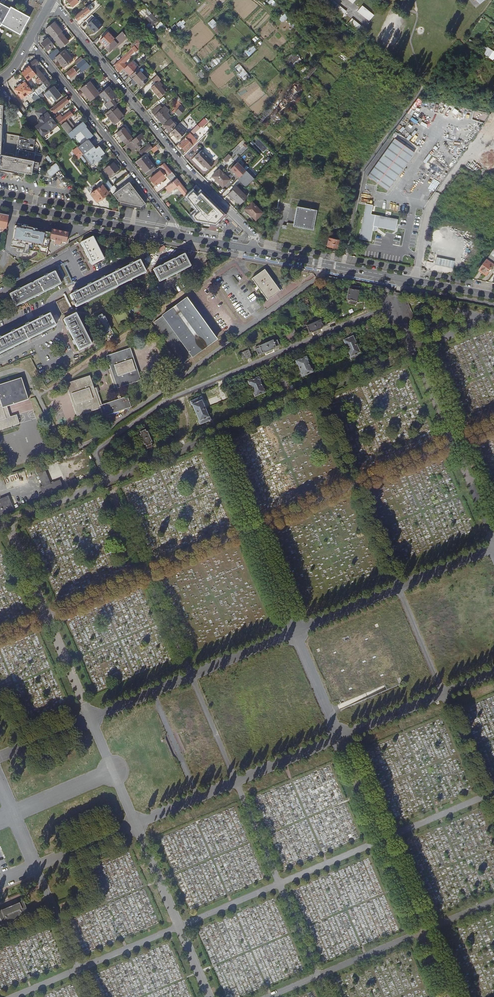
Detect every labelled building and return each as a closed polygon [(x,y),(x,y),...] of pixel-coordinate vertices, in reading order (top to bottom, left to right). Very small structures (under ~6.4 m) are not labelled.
[(0,26),(1,24),(19,34),(29,17),(10,6),(9,8),(0,3),(0,26)] [(91,3),(74,16),(78,20),(94,8),(91,3)] [(358,11),(370,20),(374,14),(363,5),(358,11)] [(153,24),(158,19),(147,8),(142,12),(153,24)] [(85,23),(93,31),(100,24),(93,16),(85,23)] [(357,31),(362,25),(352,18),(348,23),(357,31)] [(181,20),(176,24),(180,29),(185,25),(181,20)] [(208,23),(217,34),(222,30),(215,21),(213,24),(210,21),(208,23)] [(61,52),(65,50),(64,49),(66,47),(64,45),(68,42),(61,32),(62,32),(54,22),(45,28),(60,47),(57,48),(58,49),(61,52)] [(114,39),(105,47),(109,51),(113,48),(116,45),(117,46),(127,37),(123,31),(114,39)] [(99,40),(105,47),(114,39),(108,32),(99,40)] [(48,38),(42,43),(47,50),(54,44),(48,38)] [(246,51),(251,54),(256,48),(252,44),(246,51)] [(123,68),(127,65),(124,62),(131,56),(129,55),(134,50),(135,52),(137,50),(134,45),(114,64),(118,68),(117,68),(120,71),(122,69),(123,68)] [(51,60),(55,58),(61,52),(58,49),(48,56),(51,60)] [(61,52),(55,58),(63,68),(73,60),(65,50),(61,52)] [(286,60),(292,67),(302,59),(295,51),(286,60)] [(39,63),(36,59),(29,65),(29,66),(31,69),(36,74),(39,78),(36,80),(38,84),(41,81),(44,84),(47,88),(49,86),(51,85),(35,66),(39,63)] [(82,59),(76,64),(82,71),(89,66),(83,59),(82,59)] [(123,68),(122,69),(126,73),(127,72),(130,75),(137,68),(135,65),(133,63),(131,61),(127,65),(123,68)] [(31,69),(29,66),(24,70),(27,74),(31,79),(36,74),(31,69)] [(137,68),(130,75),(135,80),(140,87),(149,79),(138,67),(137,68)] [(73,69),(72,68),(66,73),(67,75),(66,76),(68,79),(76,73),(75,72),(77,71),(75,68),(73,69)] [(27,74),(24,70),(22,72),(28,80),(31,79),(27,74)] [(157,75),(152,80),(154,83),(151,86),(152,87),(151,88),(159,97),(165,92),(161,86),(162,85),(159,81),(161,79),(157,75)] [(29,95),(36,90),(28,80),(21,85),(19,86),(15,89),(22,98),(27,93),(29,95)] [(91,101),(99,94),(89,82),(81,89),(91,101)] [(42,92),(43,91),(47,88),(44,84),(36,90),(39,94),(42,92)] [(53,86),(45,93),(48,98),(51,95),(55,101),(61,96),(53,86)] [(115,105),(117,104),(113,99),(117,97),(108,86),(105,89),(100,93),(103,96),(107,101),(103,103),(109,110),(115,105)] [(271,86),(267,89),(272,96),(276,92),(271,86)] [(117,104),(122,100),(119,95),(117,97),(113,99),(117,104)] [(50,110),(52,112),(56,118),(57,117),(58,116),(55,112),(69,101),(68,101),(70,99),(67,96),(52,108),(50,110)] [(163,123),(175,112),(181,105),(180,103),(179,101),(173,108),(174,109),(169,114),(167,112),(169,110),(166,108),(164,110),(162,108),(161,109),(158,106),(152,112),(163,123)] [(10,171),(16,172),(26,173),(31,174),(33,161),(20,158),(12,157),(15,137),(33,141),(34,139),(6,134),(1,155),(0,155),(1,141),(2,105),(0,105),(0,169),(10,171)] [(124,116),(115,105),(109,110),(105,113),(115,124),(124,116)] [(181,105),(175,112),(178,115),(185,109),(181,105)] [(39,118),(41,122),(42,123),(36,127),(43,136),(47,133),(54,128),(53,128),(57,125),(43,106),(36,111),(40,117),(39,118)] [(224,107),(223,108),(222,107),(217,112),(221,115),(226,111),(224,110),(225,109),(224,107)] [(73,115),(70,111),(62,117),(60,114),(58,116),(57,117),(62,124),(73,115)] [(205,117),(199,123),(202,127),(209,121),(205,117)] [(259,129),(262,124),(259,120),(257,121),(255,118),(252,121),(259,129)] [(164,125),(167,128),(166,129),(167,130),(168,130),(169,131),(175,125),(170,119),(164,125)] [(68,133),(72,130),(70,128),(73,126),(68,120),(62,125),(68,133)] [(83,153),(83,154),(94,146),(89,139),(93,136),(86,126),(82,121),(75,128),(72,130),(68,133),(71,138),(80,131),(87,139),(78,147),(79,149),(83,153)] [(178,124),(171,132),(178,139),(186,132),(178,124)] [(198,124),(192,129),(195,132),(201,127),(198,124)] [(202,126),(195,133),(199,138),(206,130),(202,126)] [(126,145),(133,140),(123,127),(115,134),(123,143),(124,142),(126,145)] [(133,140),(126,145),(133,152),(141,146),(138,141),(143,137),(140,133),(133,140)] [(20,158),(33,161),(35,153),(31,153),(22,151),(22,148),(32,150),(33,141),(15,137),(12,157),(20,158)] [(178,144),(185,152),(192,145),(185,138),(178,144)] [(395,139),(366,176),(385,191),(414,154),(395,139)] [(155,150),(153,151),(154,152),(156,150),(162,146),(159,143),(156,146),(153,147),(155,150)] [(143,156),(148,151),(151,149),(152,149),(149,145),(140,152),(143,156)] [(96,149),(94,146),(83,154),(92,165),(102,157),(101,155),(105,152),(100,146),(96,149)] [(194,157),(201,164),(202,163),(208,168),(213,163),(210,161),(211,160),(201,149),(194,157)] [(148,175),(157,169),(147,156),(150,154),(148,151),(143,156),(136,161),(148,175)] [(224,158),(223,159),(227,162),(232,157),(229,153),(224,158)] [(55,162),(47,171),(52,176),(60,168),(55,162)] [(104,169),(109,176),(118,169),(113,162),(104,169)] [(166,176),(171,182),(177,178),(164,163),(160,166),(167,175),(166,176)] [(223,187),(230,180),(219,170),(211,178),(215,182),(216,180),(223,187)] [(254,178),(246,171),(238,179),(246,187),(254,178)] [(158,174),(157,173),(149,179),(155,186),(159,182),(157,179),(163,175),(160,172),(158,174)] [(188,193),(177,178),(171,182),(165,188),(168,192),(177,185),(177,186),(176,187),(184,196),(188,193)] [(113,194),(119,201),(140,206),(144,203),(128,182),(113,194)] [(109,189),(105,183),(103,185),(99,187),(90,194),(97,202),(109,193),(108,192),(111,191),(109,189)] [(197,190),(200,193),(201,192),(198,188),(199,187),(196,185),(192,189),(193,190),(192,191),(194,193),(197,190)] [(240,204),(247,197),(236,187),(228,195),(232,199),(234,198),(240,204)] [(194,193),(200,199),(203,196),(200,193),(197,190),(194,193)] [(255,220),(262,213),(252,203),(244,211),(248,215),(249,214),(255,220)] [(367,204),(360,238),(371,240),(373,229),(377,227),(396,231),(398,220),(371,214),(373,205),(367,204)] [(199,207),(192,214),(200,222),(207,215),(199,207)] [(293,226),(313,230),(317,210),(297,207),(293,226)] [(6,229),(9,215),(0,214),(0,230),(3,231),(4,228),(6,229)] [(47,257),(50,239),(51,233),(15,225),(11,246),(39,252),(38,255),(30,260),(39,261),(47,257)] [(55,240),(62,242),(66,242),(68,232),(52,229),(51,233),(50,239),(55,240)] [(90,259),(91,261),(92,265),(104,259),(93,236),(82,242),(84,247),(85,248),(85,250),(89,258),(90,259)] [(329,237),(327,246),(337,248),(339,239),(329,237)] [(162,265),(161,265),(153,269),(159,281),(190,266),(184,254),(177,257),(175,258),(174,259),(163,264),(162,265)] [(437,258),(436,265),(453,268),(455,261),(437,258)] [(76,292),(75,293),(70,295),(73,301),(72,302),(74,306),(75,305),(76,307),(146,272),(140,260),(133,264),(131,264),(130,265),(119,271),(118,271),(116,272),(104,278),(103,278),(102,279),(91,285),(89,285),(88,286),(77,292),(76,292)] [(480,271),(487,276),(493,266),(493,265),(487,260),(480,271)] [(8,280),(26,269),(19,262),(20,265),(4,273),(8,280)] [(67,285),(72,283),(66,264),(61,266),(67,285)] [(265,270),(252,279),(268,300),(281,291),(265,270)] [(55,271),(47,275),(45,276),(34,281),(33,282),(31,283),(20,288),(19,289),(17,290),(10,293),(16,306),(62,283),(55,271)] [(352,286),(351,289),(348,288),(345,298),(349,299),(348,303),(354,304),(358,287),(352,286)] [(57,302),(63,314),(71,310),(65,298),(57,302)] [(193,356),(215,340),(186,299),(164,315),(165,315),(155,322),(184,361),(193,355),(193,356)] [(76,342),(76,343),(80,350),(92,344),(76,313),(64,319),(68,326),(69,328),(69,329),(75,340),(76,342)] [(43,317),(41,318),(40,318),(30,324),(28,324),(27,325),(16,330),(14,331),(13,332),(2,337),(1,338),(0,338),(0,353),(56,326),(50,314),(43,317)] [(325,319),(322,320),(321,319),(307,325),(307,326),(304,328),(306,333),(312,331),(312,332),(322,328),(322,327),(327,325),(325,319)] [(348,356),(350,360),(362,355),(360,351),(358,351),(352,336),(353,335),(351,331),(340,336),(341,340),(342,340),(349,356),(348,356)] [(277,339),(274,341),(273,339),(258,345),(259,347),(255,349),(258,354),(264,351),(264,353),(274,348),(274,347),(280,345),(277,339)] [(66,384),(78,416),(101,409),(104,417),(132,407),(127,396),(122,398),(118,388),(142,380),(130,348),(106,356),(110,368),(107,369),(118,399),(103,405),(97,387),(94,388),(89,376),(66,384)] [(250,349),(240,352),(243,359),(252,356),(250,349)] [(310,369),(306,360),(307,359),(306,356),(294,361),(296,364),(297,364),(300,373),(301,377),(313,372),(311,368),(310,369)] [(274,379),(278,389),(287,385),(283,375),(274,379)] [(263,388),(262,388),(258,380),(260,379),(259,376),(247,381),(249,384),(250,384),(253,392),(252,393),(254,397),(265,392),(263,388)] [(11,417),(8,407),(29,400),(22,378),(0,385),(0,430),(20,424),(17,415),(11,417)] [(220,402),(224,414),(227,413),(228,416),(232,414),(229,407),(230,406),(222,385),(217,386),(221,396),(215,398),(217,403),(220,402)] [(192,404),(198,420),(197,420),(199,425),(210,420),(208,416),(207,416),(201,400),(200,395),(189,400),(191,404),(192,404)] [(164,431),(168,440),(177,437),(172,425),(167,427),(168,429),(164,431)] [(147,430),(146,431),(144,426),(139,428),(141,433),(139,434),(144,445),(145,444),(147,448),(153,446),(151,442),(152,441),(147,430)] [(43,487),(40,488),(43,495),(46,493),(47,494),(63,487),(60,480),(50,484),(41,464),(34,466),(37,472),(43,487)] [(37,489),(40,488),(43,487),(37,472),(31,475),(37,489)] [(13,509),(8,497),(0,500),(0,502),(1,504),(0,505),(0,514),(13,509)] [(21,914),(26,912),(21,901),(0,910),(0,921),(1,923),(6,921),(7,923),(22,916),(21,914)]
